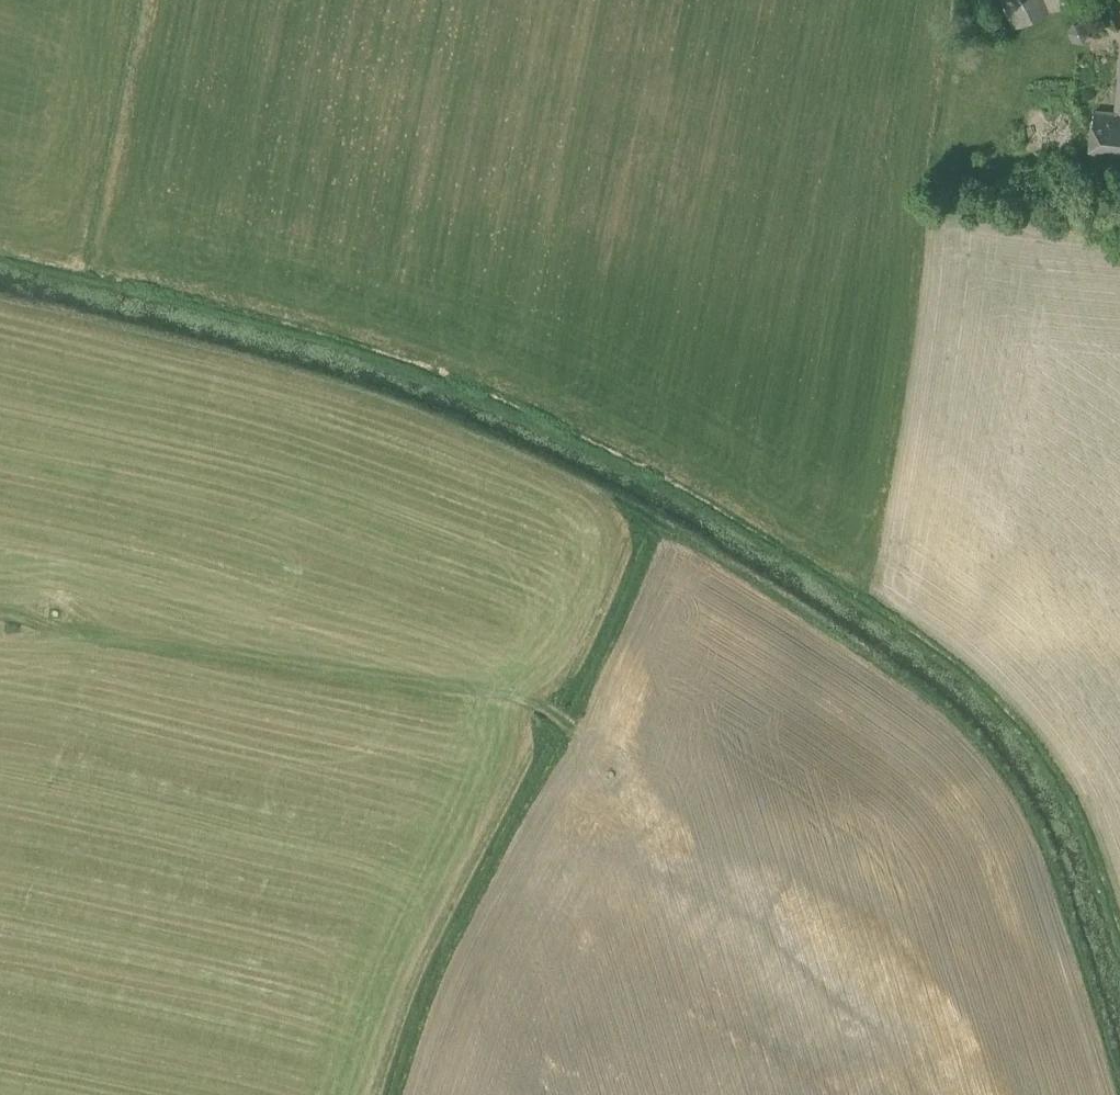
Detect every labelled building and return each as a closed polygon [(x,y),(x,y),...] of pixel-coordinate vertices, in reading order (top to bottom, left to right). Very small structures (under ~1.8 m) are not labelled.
[(1078,0),(1005,0),(1017,27),(1078,0)] [(1073,41),(1082,42),(1088,35),(1084,26),(1075,25),(1069,33),(1073,41)] [(1116,114),(1094,112),(1088,163),(1119,166),(1119,72),(1116,114)]
